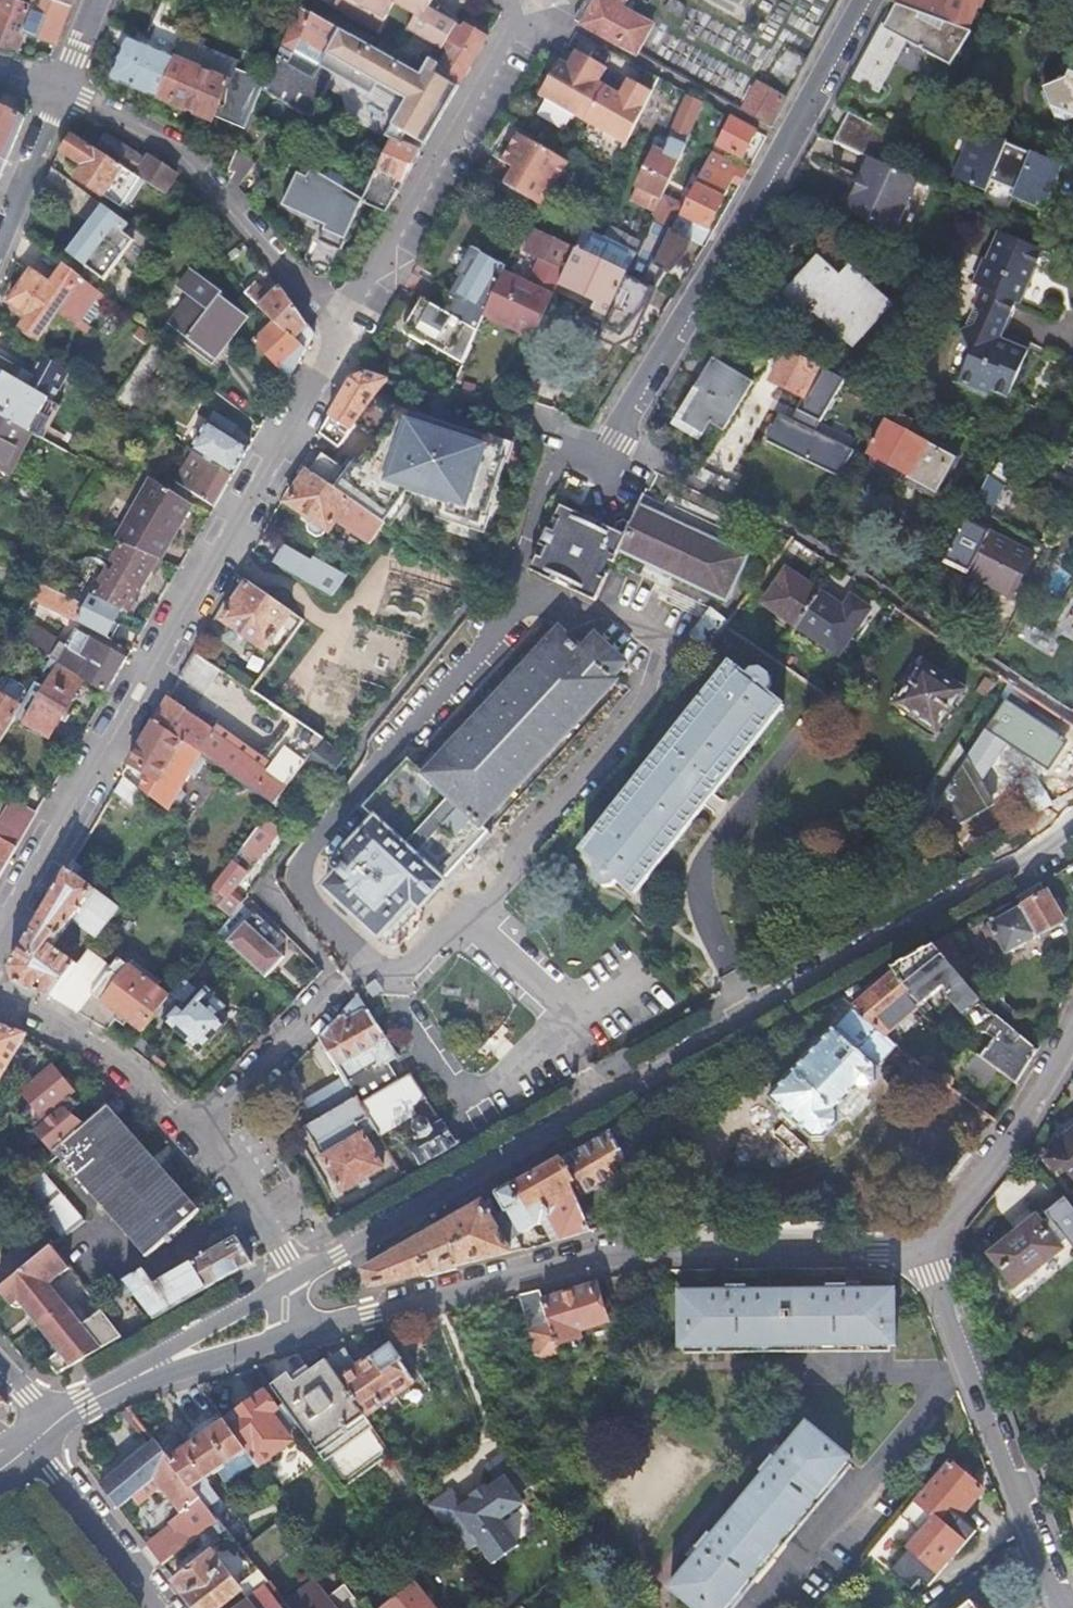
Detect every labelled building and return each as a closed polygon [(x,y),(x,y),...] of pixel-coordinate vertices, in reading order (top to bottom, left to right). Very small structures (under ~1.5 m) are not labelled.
[(11,55),(20,30),(54,44),(69,6),(54,0),(0,0),(0,51),(11,55)] [(116,7),(110,22),(147,37),(158,9),(139,0),(133,14),(116,7)] [(158,9),(162,0),(139,0),(158,9)] [(335,8),(377,32),(394,3),(417,16),(408,32),(442,52),(448,42),(453,33),(457,26),(430,10),(436,0),(340,0),(335,8)] [(430,10),(457,26),(460,22),(454,18),(449,15),(444,10),(439,6),(436,0),(430,10)] [(636,55),(652,27),(623,10),(628,0),(587,0),(575,21),(636,55)] [(967,34),(981,0),(899,0),(897,7),(967,34)] [(897,7),(892,5),(855,77),(866,83),(863,88),(879,96),(907,42),(955,60),(971,35),(967,34),(897,7)] [(336,75),(372,96),(375,89),(384,94),(401,66),(354,39),(299,7),(283,45),(336,75)] [(436,74),(459,87),(488,38),(464,25),(458,35),(453,33),(448,42),(453,45),(436,74)] [(113,80),(158,100),(174,62),(129,42),(113,80)] [(283,45),(266,85),(265,88),(312,115),(336,75),(283,45)] [(174,62),(158,100),(225,129),(226,127),(245,134),(265,88),(266,85),(248,77),(180,47),(174,62)] [(607,71),(568,49),(566,53),(561,64),(557,71),(548,66),(534,90),(588,120),(603,95),(606,89),(599,85),(607,71)] [(1069,50),(1062,69),(1068,84),(1045,93),(1056,119),(1054,123),(1067,128),(1068,124),(1072,122),(1072,52),(1069,50)] [(552,59),(548,66),(557,71),(561,64),(552,59)] [(425,146),(459,87),(436,74),(441,65),(431,61),(421,79),(401,66),(384,94),(405,107),(385,139),(390,141),(401,145),(407,135),(425,146)] [(866,83),(855,77),(852,82),(863,88),(866,83)] [(588,120),(629,142),(651,95),(629,83),(621,97),(617,103),(603,95),(588,120)] [(772,130),(786,103),(758,87),(741,114),(772,130)] [(617,103),(621,97),(606,89),(603,95),(617,103)] [(687,102),(669,141),(685,149),(690,139),(685,137),(698,108),(687,102)] [(0,109),(0,175),(17,134),(23,118),(0,109)] [(849,115),(841,129),(847,132),(855,118),(849,115)] [(841,129),(833,144),(865,157),(871,160),(886,166),(903,139),(855,118),(847,132),(841,129)] [(756,134),(729,119),(712,150),(721,155),(724,148),(743,159),(756,134)] [(81,125),(73,139),(90,150),(99,136),(81,125)] [(1043,210),(1071,148),(1044,136),(1036,154),(1012,144),(1012,143),(984,130),(962,180),(991,193),(995,182),(1019,192),(1016,198),(1043,210)] [(523,150),(528,139),(517,132),(511,143),(523,150)] [(137,177),(145,163),(102,137),(95,150),(137,177)] [(90,150),(73,139),(62,155),(84,170),(77,182),(101,197),(118,168),(90,150)] [(508,185),(546,208),(572,164),(528,139),(523,150),(511,143),(501,160),(517,169),(508,185)] [(401,145),(390,141),(376,175),(364,202),(386,214),(403,184),(421,153),(401,145)] [(638,190),(662,202),(685,149),(669,141),(666,147),(661,158),(655,154),(645,176),(638,190)] [(711,155),(672,233),(681,238),(699,248),(734,182),(740,186),(748,173),(711,155)] [(863,179),(871,160),(865,157),(856,176),(863,179)] [(136,179),(162,196),(174,176),(148,160),(145,163),(137,177),(136,179)] [(886,166),(871,160),(863,179),(868,181),(861,198),(855,196),(847,214),(896,237),(921,181),(886,166)] [(638,190),(645,176),(628,168),(621,182),(638,190)] [(156,245),(50,169),(41,191),(89,228),(67,258),(105,284),(123,259),(138,270),(156,245)] [(868,181),(863,179),(855,196),(861,198),(868,181)] [(588,229),(586,233),(637,258),(640,251),(642,246),(591,221),(588,229)] [(642,246),(640,251),(669,266),(681,238),(672,233),(652,223),(642,246)] [(486,317),(535,340),(560,287),(577,252),(536,232),(526,254),(550,265),(539,290),(506,274),(486,317)] [(1047,254),(1003,235),(991,263),(988,262),(978,286),(987,291),(995,294),(987,311),(980,328),(967,336),(972,362),(959,390),(989,403),(991,397),(1009,405),(1030,357),(1013,350),(1011,355),(1001,351),(1003,346),(1021,305),(1025,307),(1034,286),(1030,284),(1034,272),(1039,274),(1047,254)] [(486,317),(506,274),(509,269),(476,250),(459,278),(463,280),(452,300),(444,313),(479,333),(486,317)] [(628,276),(577,252),(560,287),(600,306),(596,315),(608,320),(619,297),(628,276)] [(815,257),(783,292),(803,310),(801,314),(806,318),(813,309),(853,345),(889,304),(848,267),(838,279),(815,257)] [(80,281),(63,267),(48,286),(31,273),(6,304),(25,318),(18,328),(35,342),(80,281)] [(1034,286),(1039,274),(1034,272),(1030,284),(1034,286)] [(185,308),(170,327),(212,362),(245,320),(223,300),(219,304),(189,280),(174,299),(185,308)] [(276,324),(304,352),(313,338),(279,289),(270,299),(256,287),(246,297),(276,324)] [(995,294),(987,291),(980,307),(987,311),(995,294)] [(608,320),(586,366),(596,371),(600,365),(609,370),(639,306),(619,297),(608,320)] [(412,336),(463,366),(479,333),(444,313),(435,307),(428,318),(417,312),(398,301),(383,326),(402,337),(405,332),(412,336)] [(423,301),(417,312),(428,318),(435,307),(423,301)] [(254,346),(287,381),(304,352),(276,324),(254,346)] [(409,342),(412,336),(405,332),(402,337),(409,342)] [(123,412),(160,353),(150,346),(139,365),(113,405),(123,412)] [(1013,350),(1003,346),(1001,351),(1011,355),(1013,350)] [(841,379),(785,351),(768,385),(803,403),(805,399),(825,409),(841,379)] [(711,419),(725,428),(753,380),(711,356),(691,387),(697,390),(679,420),(702,435),(711,419)] [(10,379),(44,400),(50,404),(69,376),(40,358),(29,375),(17,367),(10,379)] [(21,429),(31,413),(35,416),(44,400),(10,379),(0,373),(0,417),(21,429)] [(340,450),(347,440),(356,427),(372,402),(376,396),(386,382),(366,376),(350,383),(328,421),(319,436),(340,450)] [(698,442),(702,435),(679,420),(697,390),(691,387),(669,424),(698,442)] [(376,396),(372,402),(356,427),(377,442),(360,466),(356,463),(348,473),(322,455),(310,474),(317,479),(384,527),(390,529),(412,500),(412,496),(439,505),(435,519),(484,535),(490,516),(487,515),(503,463),(505,464),(512,445),(493,438),(492,441),(408,415),(409,412),(394,407),(393,409),(376,396)] [(883,426),(868,458),(907,476),(910,476),(916,480),(913,486),(936,498),(956,456),(923,440),(926,434),(905,424),(907,421),(897,416),(890,429),(883,426)] [(10,479),(33,437),(21,429),(0,417),(0,474),(10,479)] [(177,487),(214,508),(248,450),(207,427),(192,454),(193,458),(177,487)] [(317,479),(310,474),(289,504),(312,521),(307,527),(308,533),(315,537),(323,535),(328,528),(330,530),(337,520),(372,544),(384,527),(317,479)] [(112,544),(158,564),(188,506),(163,492),(146,484),(112,544)] [(533,569),(594,598),(620,549),(724,603),(747,559),(750,561),(756,548),(740,539),(734,552),(641,507),(626,536),(562,504),(550,527),(547,527),(538,542),(544,545),(533,569)] [(1039,551),(997,526),(971,568),(1013,593),(1039,551)] [(73,628),(129,654),(146,625),(129,616),(158,564),(112,544),(84,595),(52,580),(44,596),(80,614),(73,628)] [(284,552),(274,566),(334,603),(344,588),(313,566),(310,570),(284,552)] [(788,573),(766,605),(848,658),(877,615),(859,602),(851,614),(788,573)] [(289,615),(248,585),(222,621),(263,651),(289,615)] [(27,608),(73,628),(80,614),(44,596),(35,591),(27,608)] [(24,615),(18,628),(31,635),(37,622),(24,615)] [(709,652),(728,626),(713,615),(694,642),(709,652)] [(80,684),(104,698),(125,662),(81,641),(77,639),(68,656),(31,635),(18,628),(10,644),(15,647),(46,664),(80,684)] [(324,892),(335,903),(329,909),(344,924),(351,917),(378,941),(409,907),(418,915),(443,887),(441,886),(454,872),(462,879),(482,857),(474,850),(487,836),(479,829),(615,680),(610,675),(623,661),(593,634),(581,647),(559,628),(423,777),(406,762),(360,812),(374,825),(336,866),(342,872),(324,892)] [(192,656),(178,680),(203,696),(219,673),(192,656)] [(45,742),(80,684),(46,664),(31,688),(41,695),(21,727),(45,742)] [(728,666),(579,853),(595,866),(591,870),(593,879),(603,888),(613,886),(616,882),(632,895),(781,709),(763,695),(767,691),(767,682),(758,674),(748,675),(744,679),(728,666)] [(923,666),(897,707),(939,734),(965,693),(923,666)] [(0,705),(0,740),(4,734),(24,700),(11,691),(2,706),(0,705)] [(152,725),(180,745),(270,807),(277,798),(301,766),(319,741),(291,722),(269,753),(253,756),(215,731),(213,733),(184,713),(186,711),(168,698),(152,725)] [(180,745),(152,725),(127,768),(146,779),(138,793),(140,795),(171,819),(184,801),(181,796),(191,782),(196,785),(211,766),(180,745)] [(301,766),(277,798),(288,805),(312,773),(325,783),(341,762),(320,747),(304,768),(301,766)] [(120,779),(111,796),(129,810),(140,795),(138,793),(120,779)] [(12,804),(35,817),(44,801),(21,789),(12,804)] [(35,817),(12,804),(0,826),(0,877),(35,817)] [(260,821),(207,893),(222,902),(216,911),(229,919),(240,906),(240,904),(227,894),(274,831),(260,821)] [(72,863),(65,873),(74,880),(81,871),(72,863)] [(12,988),(50,1002),(75,969),(52,951),(71,926),(94,943),(117,912),(74,880),(65,873),(9,971),(12,988)] [(1064,921),(1041,882),(1009,900),(1014,910),(989,924),(1006,955),(1064,921)] [(240,906),(229,919),(218,936),(225,942),(251,917),(240,906)] [(251,917),(225,942),(250,967),(278,939),(253,915),(251,917)] [(949,935),(931,945),(948,967),(963,959),(949,935)] [(931,945),(890,969),(892,972),(914,998),(911,1000),(916,1008),(926,999),(922,994),(944,981),(949,988),(943,993),(976,1032),(990,1035),(997,1041),(982,1063),(1017,1089),(1037,1056),(974,1000),(948,967),(931,945)] [(98,987),(76,1016),(105,1032),(112,1038),(123,1021),(146,1039),(161,1018),(172,1003),(164,996),(166,993),(160,988),(161,986),(132,965),(128,970),(116,962),(98,987)] [(75,969),(50,1002),(76,1016),(98,987),(75,969)] [(892,972),(851,1007),(855,1011),(875,1030),(911,1000),(914,998),(892,972)] [(172,1003),(161,1018),(200,1057),(228,1027),(217,1016),(209,1008),(213,1003),(217,1000),(206,989),(200,996),(186,982),(172,1003)] [(358,999),(318,1041),(342,1082),(291,1113),(341,1198),(381,1174),(363,1142),(356,1131),(366,1125),(373,1136),(426,1104),(408,1077),(371,1099),(357,1074),(379,1060),(384,1066),(397,1059),(358,999)] [(209,1008),(217,1016),(222,1012),(213,1003),(209,1008)] [(821,1138),(840,1120),(872,1089),(878,1083),(875,1069),(896,1049),(875,1030),(855,1011),(836,1030),(833,1027),(766,1092),(809,1136),(821,1138)] [(0,1029),(0,1078),(23,1039),(0,1029)] [(17,1070),(30,1084),(59,1056),(41,1046),(17,1070)] [(73,1097),(51,1072),(21,1099),(33,1111),(41,1121),(31,1131),(37,1135),(35,1136),(52,1157),(82,1130),(66,1120),(79,1109),(70,1100),(73,1097)] [(82,1130),(52,1157),(140,1263),(196,1216),(105,1108),(82,1130)] [(20,1122),(31,1131),(41,1121),(33,1111),(20,1122)] [(562,1157),(571,1181),(575,1179),(583,1193),(632,1164),(630,1161),(646,1151),(628,1119),(562,1157)] [(456,1149),(440,1124),(429,1130),(425,1124),(419,1121),(414,1123),(412,1131),(417,1139),(407,1145),(421,1168),(456,1149)] [(363,1142),(373,1136),(366,1125),(356,1131),(363,1142)] [(1058,1155),(1070,1170),(1072,1168),(1072,1142),(1058,1155)] [(500,1192),(559,1159),(556,1153),(521,1173),(497,1187),(500,1192)] [(490,1198),(364,1270),(372,1289),(523,1249),(516,1235),(539,1223),(549,1217),(562,1240),(592,1233),(571,1181),(562,1157),(559,1159),(500,1192),(499,1193),(507,1208),(498,1212),(490,1198)] [(0,1171),(0,1201),(16,1189),(0,1171)] [(35,1172),(16,1189),(59,1241),(79,1225),(35,1172)] [(539,1223),(550,1243),(562,1240),(549,1217),(539,1223)] [(1030,1221),(988,1255),(1014,1288),(1057,1253),(1030,1221)] [(250,1266),(236,1242),(190,1269),(205,1292),(250,1266)] [(47,1250),(0,1289),(0,1303),(5,1309),(12,1303),(56,1359),(50,1365),(54,1371),(58,1377),(120,1341),(100,1315),(80,1330),(46,1288),(66,1273),(47,1250)] [(143,1276),(122,1289),(152,1323),(205,1292),(190,1269),(152,1290),(143,1276)] [(619,1308),(613,1276),(608,1277),(594,1279),(601,1311),(619,1308)] [(679,1347),(686,1347),(686,1352),(891,1352),(891,1347),(897,1347),(896,1291),(847,1291),(847,1285),(827,1285),(827,1292),(746,1291),(746,1286),(727,1285),(727,1291),(680,1292),(679,1347)] [(538,1288),(516,1291),(526,1339),(545,1336),(548,1351),(553,1355),(570,1352),(573,1347),(570,1332),(600,1326),(593,1290),(540,1299),(538,1288)] [(346,1346),(329,1356),(331,1359),(335,1366),(368,1415),(417,1383),(405,1365),(408,1363),(394,1343),(359,1365),(346,1346)] [(293,1369),(286,1375),(274,1382),(304,1428),(319,1451),(369,1417),(368,1415),(335,1366),(331,1359),(316,1370),(312,1364),(297,1374),(293,1369)] [(274,1382),(227,1415),(248,1447),(256,1458),(261,1466),(296,1442),(292,1436),(304,1428),(274,1382)] [(167,1450),(210,1505),(222,1496),(213,1483),(211,1478),(209,1475),(219,1468),(248,1447),(227,1415),(211,1426),(182,1450),(176,1443),(167,1450)] [(848,1466),(852,1461),(808,1426),(777,1463),(773,1459),(761,1472),(766,1477),(716,1537),(711,1533),(699,1549),(704,1553),(672,1591),(693,1607),(741,1607),(854,1470),(848,1466)] [(219,1515),(210,1505),(167,1450),(159,1439),(99,1488),(117,1511),(132,1499),(138,1506),(160,1488),(181,1514),(170,1524),(178,1534),(152,1555),(162,1567),(222,1520),(219,1515)] [(227,1479),(256,1458),(248,1447),(219,1468),(227,1479)] [(534,1490),(504,1456),(490,1466),(488,1471),(498,1486),(488,1493),(485,1488),(471,1497),(475,1502),(465,1508),(453,1490),(428,1507),(461,1558),(478,1547),(491,1568),(518,1550),(500,1522),(523,1508),(518,1500),(534,1490)] [(983,1487),(950,1460),(917,1500),(890,1533),(909,1548),(896,1564),(899,1566),(880,1589),(902,1606),(911,1595),(919,1603),(943,1573),(978,1528),(961,1514),(983,1487)] [(222,1496),(210,1505),(219,1515),(230,1507),(222,1496)] [(172,1580),(194,1607),(217,1607),(240,1590),(209,1551),(172,1580)] [(257,1577),(240,1590),(246,1598),(233,1607),(281,1607),(257,1577)] [(413,1585),(380,1607),(429,1607),(413,1585)] [(332,1607),(319,1588),(290,1607),(357,1607),(347,1595),(332,1607)] [(129,1605),(122,1597),(109,1607),(130,1607),(129,1605)]
